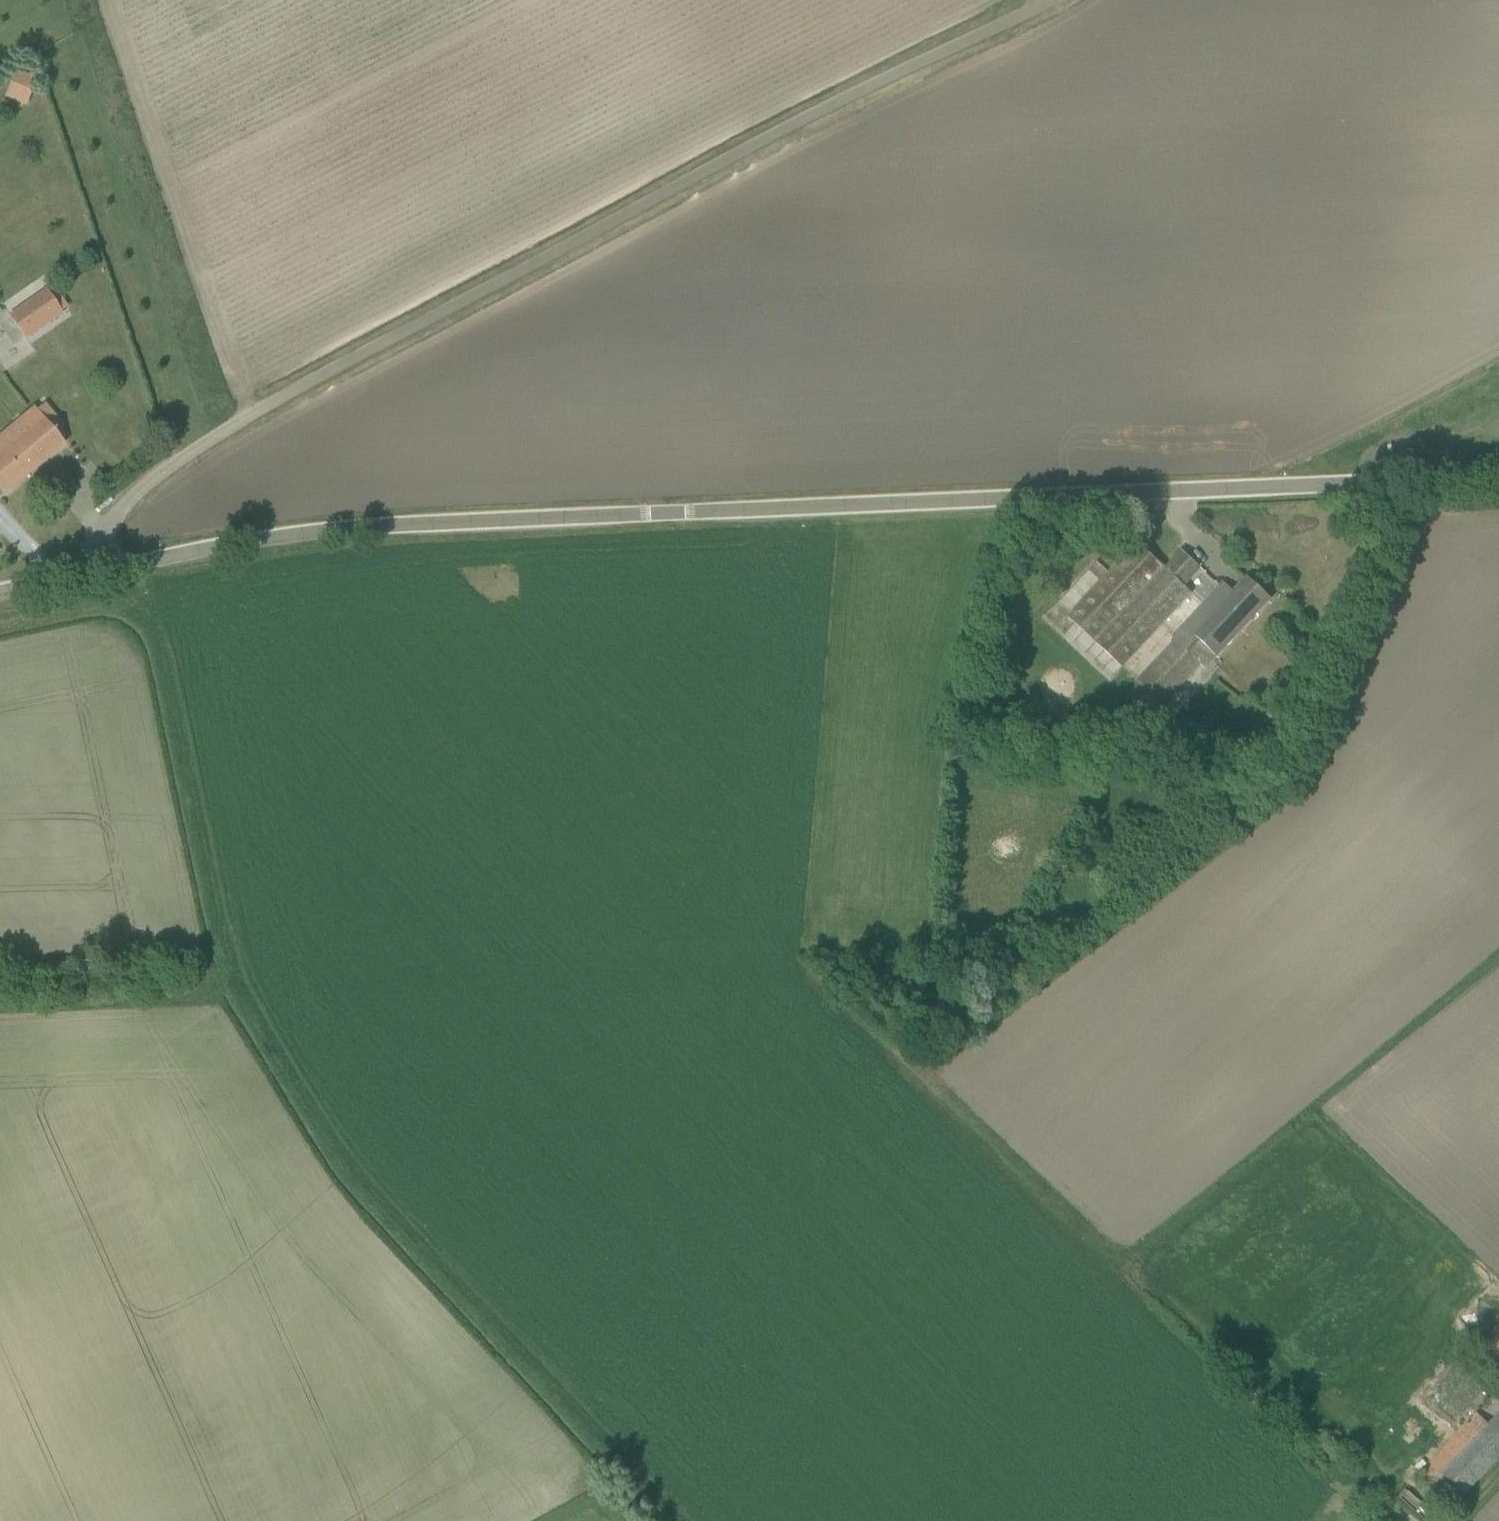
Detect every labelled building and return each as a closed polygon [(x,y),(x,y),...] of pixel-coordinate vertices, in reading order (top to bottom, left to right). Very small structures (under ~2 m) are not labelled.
[(4,97),(27,102),(32,74),(9,69),(4,97)] [(27,339),(64,313),(46,288),(9,314),(27,339)] [(3,494),(64,442),(36,409),(0,439),(0,457),(0,458),(0,490),(3,494)] [(1185,585),(1166,568),(1138,542),(1068,616),(1123,667),(1193,593),(1185,585)] [(1166,568),(1185,585),(1201,568),(1183,550),(1166,568)] [(1016,568),(1019,554),(1009,552),(1006,566),(1016,568)] [(1270,600),(1248,579),(1234,594),(1224,584),(1174,637),(1177,641),(1138,682),(1163,705),(1202,665),(1206,668),(1270,600)] [(1475,1353),(1496,1373),(1498,1369),(1498,1327),(1475,1353)] [(1498,1459),(1498,1415),(1490,1425),(1478,1413),(1430,1463),(1433,1465),(1421,1477),(1453,1507),(1498,1459)]
